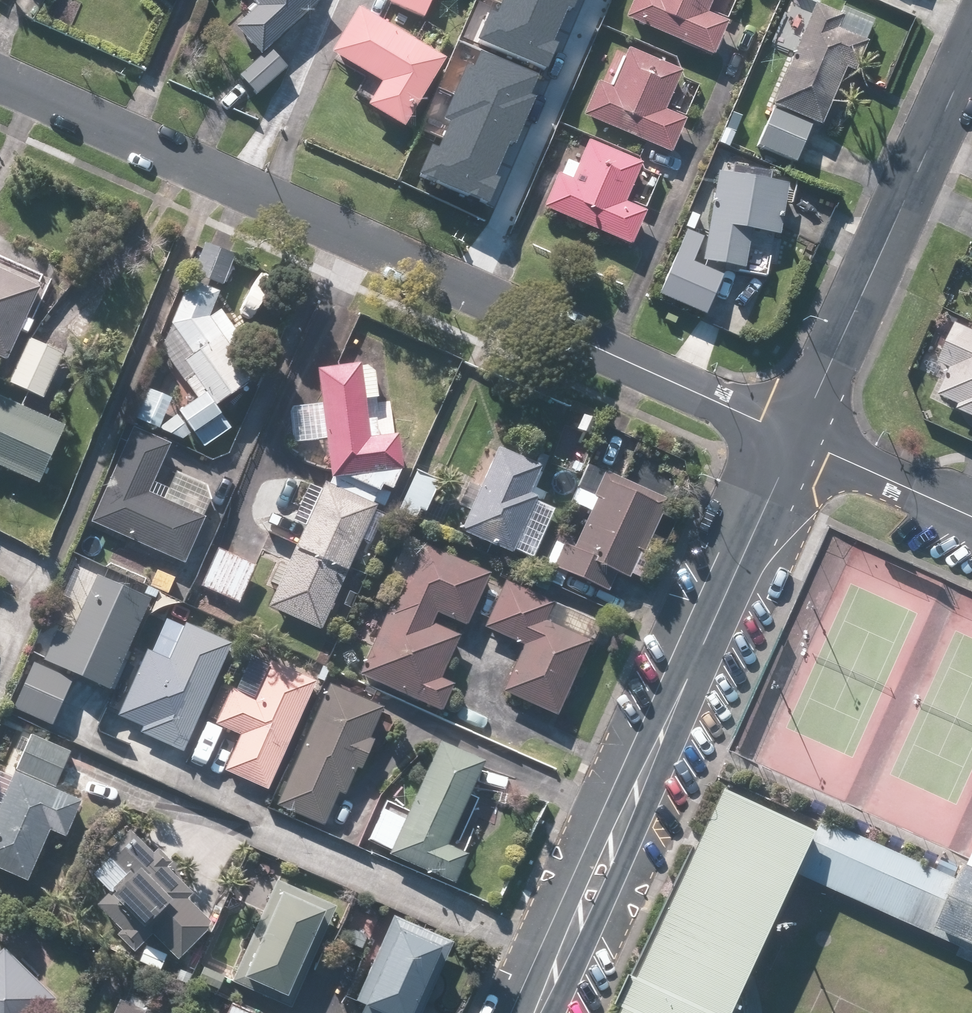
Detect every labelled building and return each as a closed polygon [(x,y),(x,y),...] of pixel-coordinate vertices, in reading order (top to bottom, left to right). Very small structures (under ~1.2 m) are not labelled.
[(251,6),(229,26),(260,59),(237,80),(254,100),(288,69),(270,50),(324,0),(245,0),(251,6)] [(384,6),(423,22),(432,0),(387,0),(384,6)] [(503,2),(561,27),(569,8),(573,10),(577,0),(504,0),(503,2)] [(619,20),(710,60),(725,26),(705,17),(712,0),(628,0),(619,20)] [(490,10),(477,39),(546,70),(558,43),(554,42),(561,27),(503,2),(499,14),(490,10)] [(845,81),(869,28),(813,3),(748,148),(793,168),(834,77),(845,81)] [(439,66),(352,11),(324,56),(375,88),(364,105),(401,128),(439,66)] [(606,89),(593,83),(578,117),(669,157),(684,123),(663,113),(679,75),(623,51),(606,89)] [(468,62),(457,89),(527,117),(535,96),(529,93),(536,75),(479,52),(474,65),(468,62)] [(516,144),(527,117),(457,89),(444,119),(452,123),(447,136),(504,161),(512,142),(516,144)] [(642,166),(572,135),(539,210),(627,248),(642,214),(624,207),(642,166)] [(433,144),(420,174),(489,204),(501,178),(497,176),(504,161),(447,136),(442,148),(433,144)] [(709,176),(703,238),(684,230),(654,300),(702,320),(723,272),(742,273),(745,237),(777,241),(783,183),(709,176)] [(24,396),(18,410),(0,401),(0,472),(35,489),(61,430),(49,424),(45,422),(52,407),(39,402),(60,354),(26,338),(51,282),(0,259),(0,384),(24,396)] [(209,316),(218,292),(183,278),(155,351),(160,353),(193,401),(185,409),(172,405),(175,398),(147,387),(132,424),(173,444),(188,435),(201,449),(228,430),(213,409),(261,374),(227,323),(209,316)] [(951,327),(934,366),(948,372),(937,398),(959,407),(955,415),(971,422),(971,336),(951,327)] [(318,631),(399,473),(392,402),(379,402),(373,366),(315,372),(319,406),(287,412),(289,444),(324,441),(328,485),(267,605),(318,631)] [(181,566),(209,504),(204,488),(159,468),(169,447),(130,429),(87,523),(181,566)] [(538,471),(494,451),(457,534),(510,557),(534,503),(526,499),(538,471)] [(658,510),(604,487),(598,502),(574,492),(567,509),(585,516),(570,551),(552,543),(541,569),(608,597),(616,579),(627,584),(658,510)] [(487,579),(423,547),(358,677),(437,717),(452,688),(436,681),(457,639),(427,624),(432,614),(462,629),(487,579)] [(251,565),(214,548),(195,589),(232,606),(251,565)] [(65,639),(53,634),(40,664),(106,694),(147,605),(93,580),(65,639)] [(552,605),(500,584),(482,630),(523,646),(502,696),(554,717),(585,641),(544,625),(552,605)] [(142,652),(127,689),(153,700),(138,736),(182,754),(227,645),(180,626),(166,662),(142,652)] [(31,665),(10,711),(48,729),(70,682),(31,665)] [(238,739),(224,771),(265,790),(311,686),(267,666),(251,702),(227,691),(211,727),(238,739)] [(359,773),(372,743),(368,741),(381,711),(326,687),(274,807),(321,827),(336,793),(341,796),(352,770),(359,773)] [(10,775),(0,771),(0,876),(13,882),(26,887),(49,835),(61,840),(78,801),(54,791),(70,755),(27,736),(10,775)] [(480,767),(434,746),(384,859),(451,889),(465,857),(444,848),(480,767)] [(728,789),(626,1012),(746,1012),(746,1009),(743,993),(814,827),(728,789)] [(820,819),(794,877),(971,955),(971,873),(938,858),(934,869),(820,819)] [(116,933),(111,938),(129,956),(148,937),(174,964),(210,928),(184,902),(190,896),(133,838),(77,893),(116,933)] [(336,907),(274,880),(230,984),(292,1011),(336,907)] [(392,917),(347,1012),(419,1012),(451,944),(392,917)] [(53,1004),(35,987),(0,951),(0,1012),(44,1012),(53,1004)] [(154,1006),(122,991),(111,1012),(151,1012),(154,1006)]
